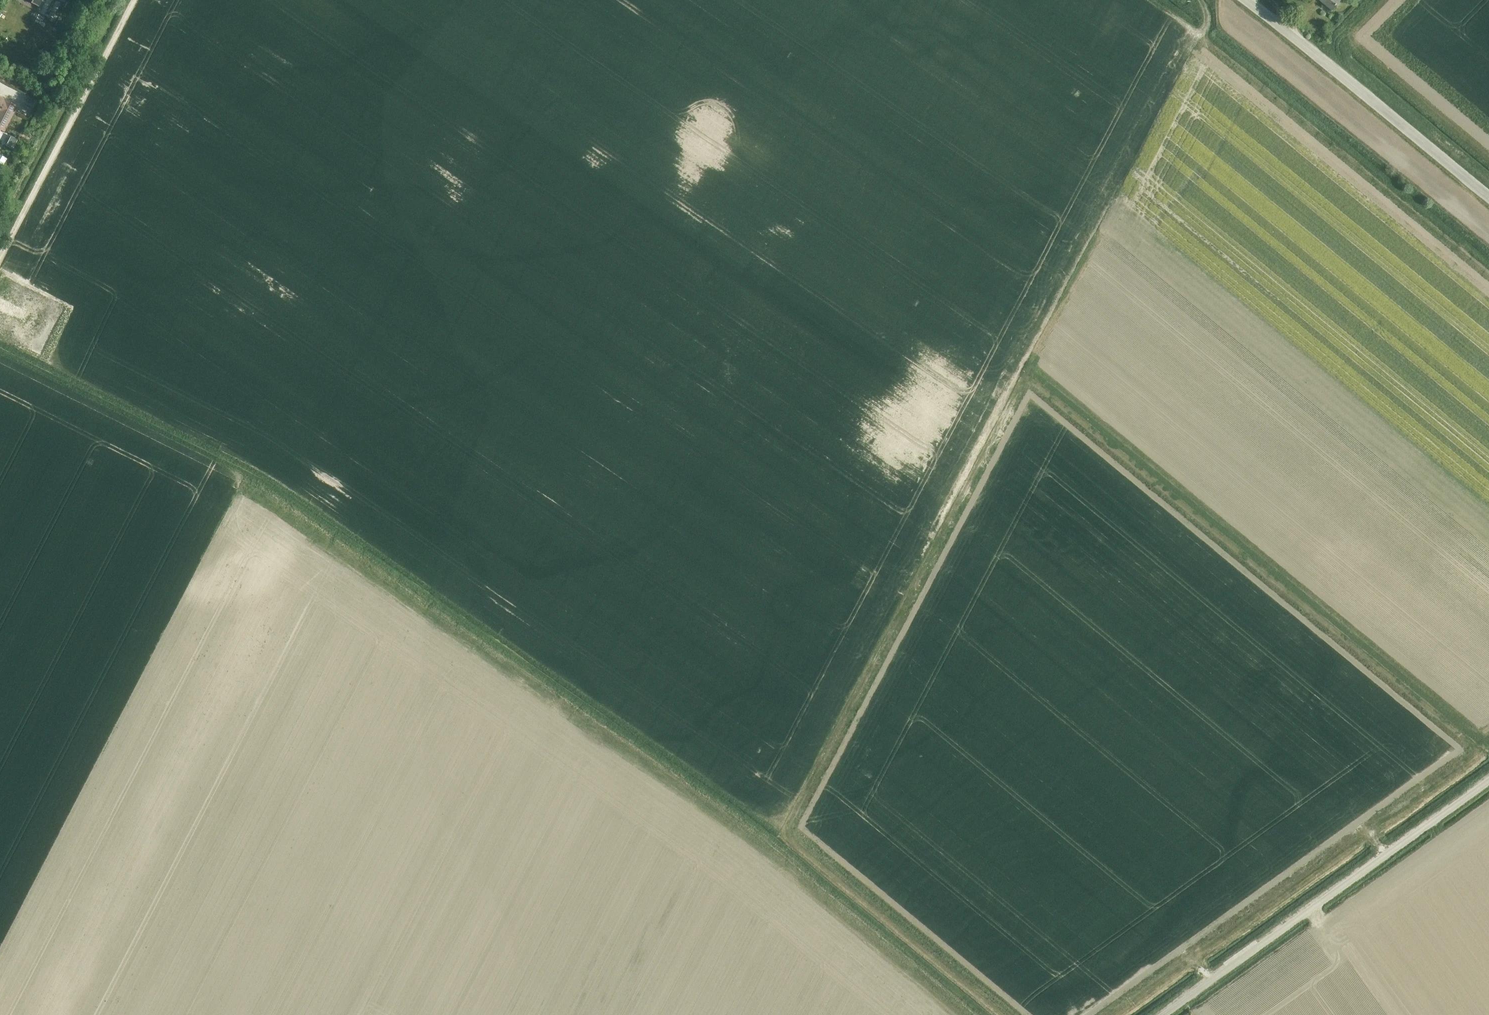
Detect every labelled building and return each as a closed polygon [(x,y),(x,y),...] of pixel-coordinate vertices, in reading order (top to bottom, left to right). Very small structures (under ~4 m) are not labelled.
[(1333,9),(1340,0),(1323,0),(1333,9)] [(4,131),(17,106),(0,97),(0,129),(4,131)]
